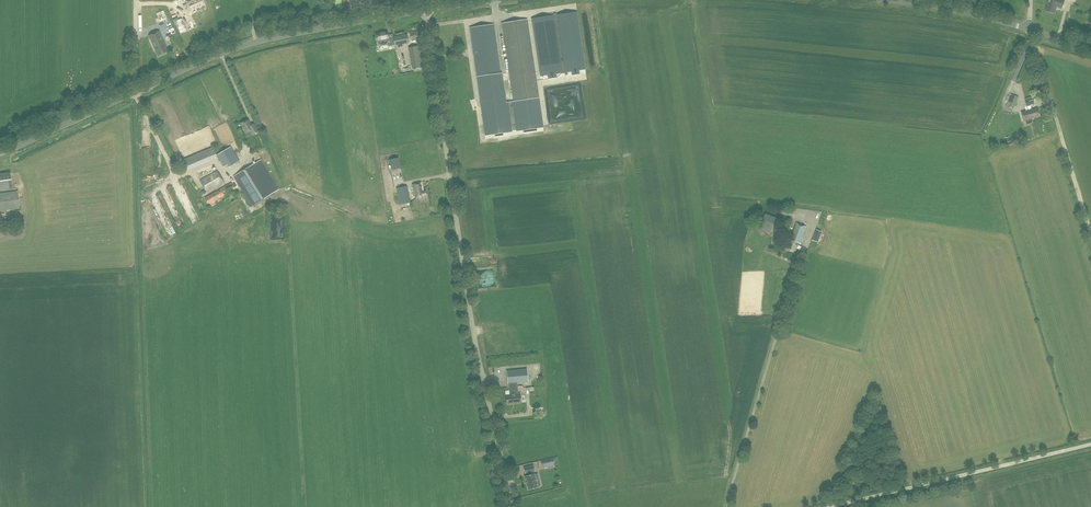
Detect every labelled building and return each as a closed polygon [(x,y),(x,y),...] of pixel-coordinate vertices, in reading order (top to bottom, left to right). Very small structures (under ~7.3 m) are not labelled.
[(202,0),(200,0),(189,5),(193,13),(205,8),(202,0)] [(1046,11),(1055,13),(1057,6),(1057,7),(1060,7),(1062,8),(1064,0),(1048,0),(1047,4),(1048,4),(1046,11)] [(154,1),(148,3),(151,14),(157,12),(154,1)] [(577,11),(532,19),(541,76),(549,75),(550,79),(558,78),(557,73),(565,72),(565,75),(568,74),(567,72),(571,71),(572,75),(579,74),(579,70),(586,69),(577,11)] [(178,18),(173,21),(175,26),(176,26),(179,33),(186,31),(181,19),(179,20),(178,18)] [(539,98),(527,19),(501,23),(514,102),(539,98)] [(501,74),(494,24),(470,28),(485,134),(495,133),(495,138),(503,137),(503,132),(523,129),(524,134),(537,132),(537,127),(543,126),(539,98),(514,102),(506,103),(502,74),(501,74)] [(419,37),(418,30),(409,32),(410,38),(419,37)] [(168,51),(159,31),(149,35),(158,56),(168,51)] [(387,31),(376,33),(379,49),(388,47),(387,45),(394,43),(393,37),(388,38),(387,31)] [(401,36),(393,37),(394,43),(394,45),(402,44),(401,36)] [(420,51),(411,53),(414,68),(423,66),(420,51)] [(1007,104),(1014,108),(1019,97),(1012,93),(1007,104)] [(1035,104),(1033,96),(1025,98),(1027,106),(1035,104)] [(1038,108),(1029,110),(1031,119),(1040,116),(1038,108)] [(1031,119),(1029,110),(1022,112),(1024,121),(1031,119)] [(258,132),(256,126),(255,123),(251,125),(249,119),(241,123),(245,133),(250,131),(252,134),(258,132)] [(239,161),(231,147),(217,155),(225,169),(239,161)] [(204,163),(200,153),(195,156),(199,166),(204,163)] [(390,160),(392,170),(401,168),(398,158),(390,160)] [(279,189),(261,159),(234,176),(252,205),(279,189)] [(206,192),(223,182),(217,170),(200,180),(206,192)] [(13,188),(11,173),(0,174),(0,190),(13,188)] [(231,182),(205,198),(209,205),(235,189),(231,182)] [(413,184),(415,198),(427,196),(426,191),(424,191),(422,182),(413,184)] [(396,189),(400,205),(411,202),(407,186),(396,189)] [(6,215),(12,214),(12,210),(20,209),(17,191),(0,193),(0,211),(5,211),(6,215)] [(784,207),(783,214),(792,216),(793,209),(784,207)] [(777,218),(766,214),(760,229),(771,233),(777,218)] [(807,227),(796,223),(787,248),(796,251),(799,243),(801,243),(807,227)] [(791,230),(777,225),(774,233),(788,239),(791,230)] [(821,232),(816,230),(812,240),(817,242),(821,232)] [(502,309),(501,302),(503,302),(503,299),(506,299),(506,296),(500,296),(500,300),(488,301),(489,310),(502,309)] [(545,363),(545,352),(526,353),(527,364),(545,363)] [(509,395),(506,395),(507,405),(521,403),(520,394),(518,394),(517,383),(528,382),(527,369),(506,371),(509,395)] [(535,477),(534,474),(532,474),(532,471),(535,471),(534,465),(523,468),(525,473),(526,473),(526,476),(524,476),(528,490),(538,487),(536,482),(539,481),(538,476),(535,477)]
